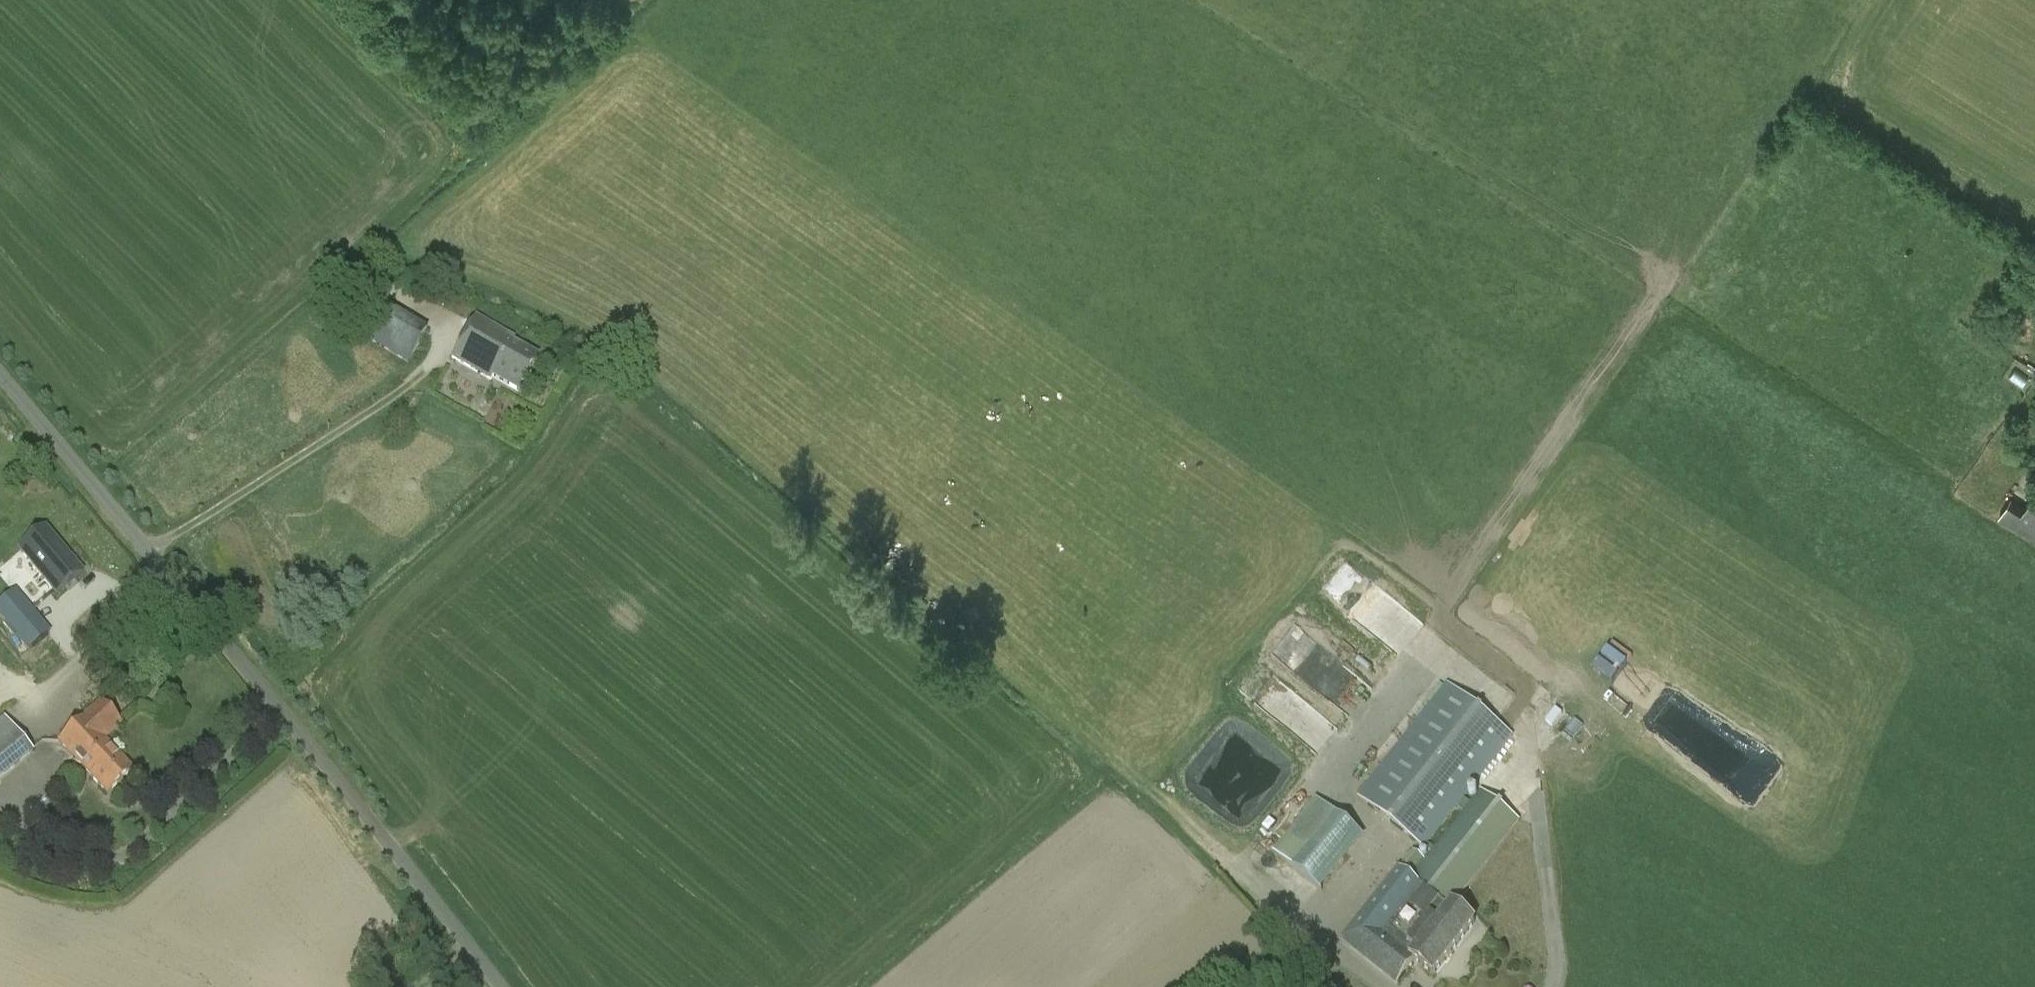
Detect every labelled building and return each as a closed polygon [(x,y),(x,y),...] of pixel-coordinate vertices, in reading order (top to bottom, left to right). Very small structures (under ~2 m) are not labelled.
[(427,330),(385,305),(365,340),(407,365),(427,330)] [(518,392),(538,357),(511,342),(513,339),(475,317),(452,359),(490,380),(492,377),(518,392)] [(2012,527),(2034,541),(2034,494),(2033,493),(2012,527)] [(45,530),(27,546),(36,557),(30,562),(57,594),(81,573),(45,530)] [(0,623),(0,625),(15,643),(38,623),(22,604),(0,623)] [(1357,797),(1425,850),(1514,736),(1447,683),(1357,797)] [(107,737),(120,725),(116,720),(100,704),(59,742),(107,794),(132,771),(104,740),(107,737)] [(0,721),(0,782),(34,755),(3,718),(0,721)] [(1399,868),(1342,942),(1397,986),(1416,962),(1433,975),(1475,923),(1454,906),(1520,821),(1481,791),(1471,804),(1464,813),(1435,850),(1431,854),(1425,862),(1413,852),(1405,862),(1399,869),(1399,868)] [(1366,837),(1316,797),(1272,852),(1321,892),(1366,837)]
